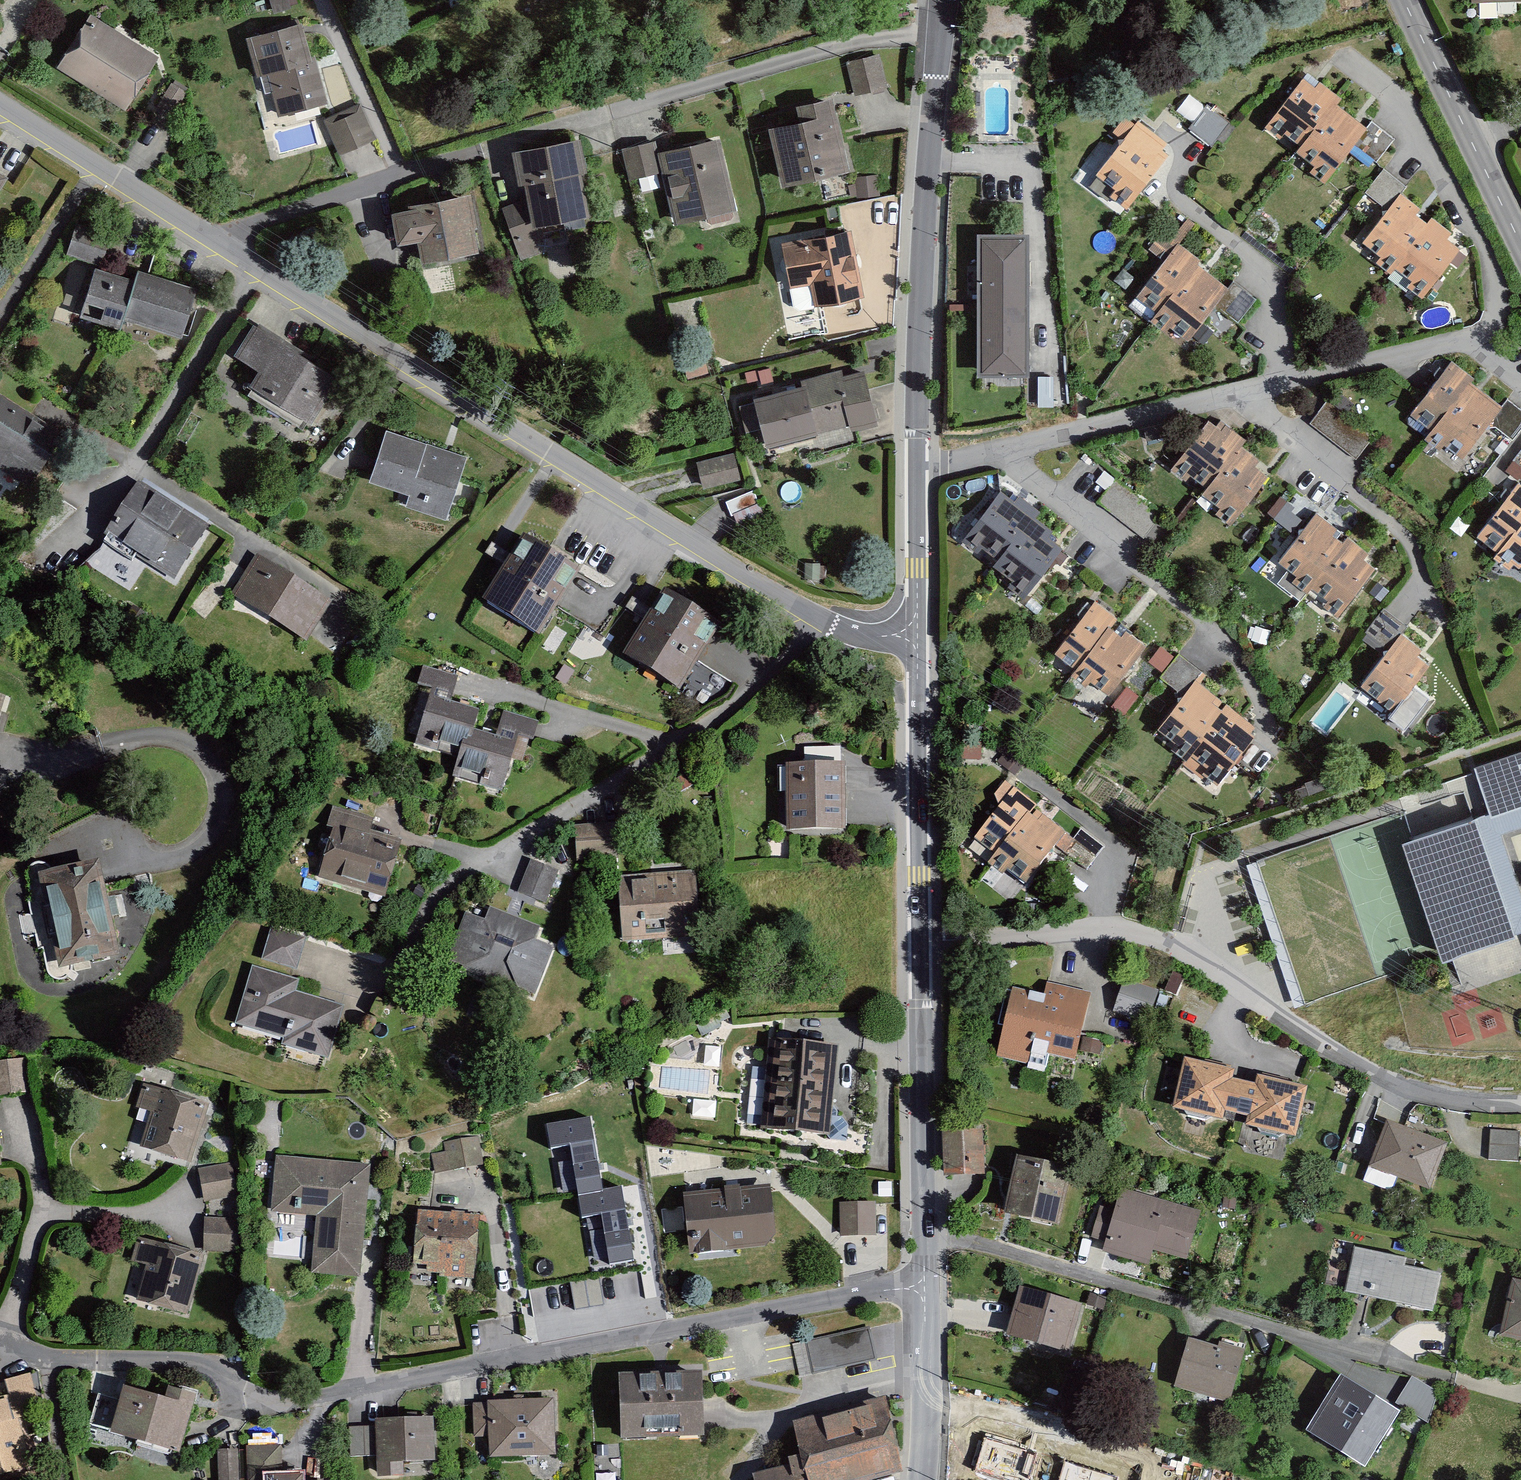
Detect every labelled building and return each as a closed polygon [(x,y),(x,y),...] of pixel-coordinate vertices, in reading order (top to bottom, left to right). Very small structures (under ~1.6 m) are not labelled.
[(274,15),(291,10),(288,0),(269,0),(274,15)] [(90,17),(56,70),(125,113),(159,60),(90,17)] [(328,105),(316,59),(312,60),(303,26),(246,40),(257,80),(268,77),(278,118),(328,105)] [(881,55),(848,64),(857,98),(890,89),(881,55)] [(1340,103),(1309,79),(1270,130),(1281,139),(1286,133),(1305,148),(1335,109),(1340,103)] [(187,93),(172,84),(154,111),(169,121),(187,93)] [(1193,92),(1179,106),(1196,122),(1181,139),(1198,155),(1227,124),(1193,92)] [(799,124),(769,131),(784,192),(852,175),(834,102),(796,112),(799,124)] [(340,157),(377,140),(360,104),(324,120),(340,157)] [(1335,109),(1305,148),(1300,154),(1320,169),(1316,173),(1327,182),(1365,132),(1335,109)] [(1157,142),(1140,130),(1102,179),(1119,192),(1115,198),(1127,207),(1165,159),(1151,149),(1157,142)] [(723,141),(659,155),(676,229),(740,215),(723,141)] [(589,177),(583,143),(512,156),(518,191),(525,189),(529,211),(532,232),(542,230),(591,221),(583,179),(589,177)] [(624,152),(631,184),(663,176),(656,145),(624,152)] [(9,179),(0,173),(0,194),(9,179)] [(858,177),(860,195),(880,194),(879,175),(858,177)] [(421,267),(479,256),(475,232),(478,232),(472,198),(411,210),(411,213),(391,217),(397,250),(418,246),(421,267)] [(1418,213),(1402,200),(1368,245),(1386,258),(1381,265),(1393,274),(1398,269),(1427,230),(1413,220),(1418,213)] [(522,263),(542,256),(537,244),(546,241),(542,230),(532,232),(529,211),(525,212),(522,203),(502,211),(522,263)] [(1432,224),(1427,230),(1398,269),(1416,283),(1411,289),(1423,298),(1457,254),(1444,244),(1449,237),(1432,224)] [(114,238),(79,226),(69,258),(103,269),(114,238)] [(866,301),(853,233),(783,246),(792,292),(813,288),(817,310),(866,301)] [(1030,237),(977,237),(976,381),(1029,381),(1030,237)] [(1179,249),(1140,299),(1161,316),(1198,269),(1201,265),(1179,249)] [(1198,269),(1161,316),(1154,325),(1167,335),(1174,326),(1191,339),(1227,292),(1198,269)] [(125,323),(138,283),(98,270),(81,321),(121,334),(125,323)] [(200,292),(141,273),(138,283),(125,323),(184,343),(200,292)] [(340,384),(252,329),(233,360),(257,375),(249,389),(311,429),(340,384)] [(685,356),(691,377),(708,372),(703,353),(685,356)] [(1475,379),(1455,363),(1417,411),(1436,427),(1471,383),(1475,379)] [(804,390),(756,401),(768,453),(878,426),(866,375),(845,380),(844,374),(803,384),(804,390)] [(1471,383),(1436,427),(1429,436),(1442,447),(1446,442),(1464,457),(1503,409),(1471,383)] [(0,397),(0,471),(31,490),(65,435),(1,395),(0,397)] [(1330,401),(1312,423),(1358,459),(1376,437),(1330,401)] [(1219,429),(1211,423),(1178,466),(1188,474),(1191,470),(1211,486),(1241,447),(1245,441),(1223,424),(1219,429)] [(467,460),(386,435),(370,487),(410,500),(407,511),(447,524),(467,460)] [(1506,470),(1520,479),(1520,446),(1506,470)] [(1241,447),(1211,486),(1207,490),(1226,505),(1221,512),(1235,522),(1269,479),(1252,466),(1257,459),(1241,447)] [(737,457),(699,465),(705,492),(743,484),(737,457)] [(210,524),(138,479),(104,532),(176,578),(210,524)] [(1118,479),(1100,501),(1146,538),(1164,517),(1118,479)] [(1520,486),(1481,535),(1520,567),(1520,486)] [(727,502),(737,524),(764,514),(755,490),(727,502)] [(1019,504),(1004,494),(972,538),(982,546),(985,542),(1006,557),(1035,518),(1039,512),(1022,499),(1019,504)] [(1335,527),(1319,514),(1285,558),(1303,572),(1299,578),(1312,588),(1318,581),(1346,544),(1331,532),(1335,527)] [(1035,518),(1006,557),(1003,562),(1021,576),(1016,584),(1027,592),(1060,547),(1048,539),(1053,531),(1035,518)] [(542,634),(583,567),(528,533),(487,599),(542,634)] [(1350,540),(1346,544),(1318,581),(1335,595),(1330,603),(1345,614),(1378,571),(1364,561),(1369,554),(1350,540)] [(257,552),(231,591),(306,640),(332,600),(257,552)] [(806,560),(806,575),(824,574),(823,558),(806,560)] [(627,652),(684,687),(725,621),(668,586),(627,652)] [(1120,621),(1099,605),(1063,651),(1084,667),(1114,629),(1120,621)] [(1128,640),(1114,629),(1084,667),(1080,672),(1090,680),(1092,676),(1111,691),(1146,647),(1132,636),(1128,640)] [(1421,648),(1404,635),(1368,683),(1386,697),(1381,703),(1395,713),(1432,665),(1417,654),(1421,648)] [(476,729),(482,708),(454,701),(461,677),(425,667),(420,686),(433,689),(418,745),(461,757),(467,735),(474,737),(476,729)] [(1225,706),(1195,684),(1164,727),(1181,739),(1176,746),(1189,755),(1192,751),(1225,706)] [(1225,706),(1192,751),(1212,766),(1209,770),(1222,780),(1258,730),(1225,706)] [(467,735),(461,757),(455,778),(505,792),(514,761),(525,763),(532,739),(537,741),(542,721),(506,711),(500,735),(476,729),(474,737),(467,735)] [(1476,768),(1490,811),(1520,801),(1520,753),(1476,768)] [(847,827),(846,760),(786,761),(787,828),(847,827)] [(1013,786),(974,836),(995,853),(988,862),(1002,874),(1007,869),(1026,882),(1066,831),(1037,809),(1037,804),(1013,786)] [(1520,927),(1520,892),(1501,831),(1520,824),(1520,801),(1490,811),(1476,816),(1514,930),(1520,927)] [(378,819),(335,807),(329,827),(335,828),(320,880),(387,898),(403,840),(375,832),(378,819)] [(1476,816),(1475,811),(1410,833),(1450,952),(1515,931),(1514,930),(1476,816)] [(619,824),(577,825),(579,862),(620,860),(619,824)] [(124,955),(103,858),(43,871),(64,968),(124,955)] [(549,904),(562,872),(533,860),(521,893),(549,904)] [(703,938),(698,871),(621,877),(626,944),(703,938)] [(521,990),(537,996),(556,947),(538,940),(543,927),(493,907),(488,921),(469,913),(450,962),(465,968),(464,971),(520,993),(521,990)] [(308,939),(273,929),(264,961),(299,971),(308,939)] [(330,1059),(345,1006),(299,993),(303,981),(254,967),(237,1025),(285,1040),(283,1046),(330,1059)] [(1160,989),(1123,977),(1112,1012),(1149,1024),(1160,989)] [(1043,994),(1012,987),(995,1058),(1044,1069),(1048,1055),(1075,1061),(1091,992),(1046,982),(1043,994)] [(839,1044),(770,1037),(760,1127),(829,1135),(839,1044)] [(1209,1063),(1185,1057),(1173,1108),(1223,1120),(1225,1110),(1248,1116),(1246,1125),(1295,1137),(1307,1086),(1282,1080),(1258,1074),(1255,1085),(1232,1079),(1234,1069),(1209,1063)] [(0,1066),(0,1079),(2,1097),(34,1093),(30,1062),(0,1066)] [(197,1121),(163,1110),(150,1148),(184,1159),(197,1121)] [(589,1116),(547,1123),(551,1147),(570,1143),(578,1193),(602,1189),(589,1116)] [(1447,1141),(1386,1119),(1369,1166),(1430,1188),(1447,1141)] [(943,1175),(984,1173),(983,1128),(942,1129),(943,1175)] [(1492,1131),(1490,1159),(1518,1161),(1520,1132),(1492,1131)] [(436,1175),(486,1167),(481,1138),(446,1145),(447,1153),(433,1156),(436,1175)] [(561,1192),(574,1190),(569,1148),(557,1150),(561,1192)] [(1071,1165),(1016,1154),(1004,1212),(1059,1223),(1071,1165)] [(316,1274),(365,1278),(372,1194),(375,1166),(280,1158),(276,1213),(321,1217),(316,1274)] [(241,1171),(204,1176),(208,1202),(245,1196),(241,1171)] [(770,1183),(683,1191),(689,1253),(766,1245),(775,1236),(770,1183)] [(602,1189),(578,1193),(582,1216),(601,1213),(609,1263),(633,1259),(621,1186),(602,1189)] [(1201,1211),(1121,1188),(1103,1251),(1149,1264),(1154,1248),(1187,1258),(1201,1211)] [(876,1235),(875,1201),(839,1202),(840,1236),(876,1235)] [(481,1216),(420,1211),(415,1273),(443,1275),(442,1278),(476,1281),(481,1216)] [(594,1263),(606,1261),(599,1214),(587,1216),(594,1263)] [(243,1224),(210,1222),(207,1252),(241,1254),(243,1224)] [(159,1248),(148,1244),(140,1267),(147,1269),(138,1298),(187,1314),(205,1258),(161,1243),(159,1248)] [(1356,1248),(1347,1293),(1437,1311),(1445,1274),(1405,1266),(1407,1258),(1356,1248)] [(571,1282),(576,1308),(604,1304),(599,1277),(571,1282)] [(1512,1277),(1499,1335),(1520,1340),(1520,1279),(1512,1277)] [(1086,1304),(1025,1287),(1011,1335),(1072,1352),(1086,1304)] [(879,1362),(872,1329),(808,1343),(816,1376),(879,1362)] [(1189,1339),(1175,1387),(1231,1402),(1245,1348),(1222,1341),(1220,1348),(1189,1339)] [(623,1374),(625,1440),(709,1437),(707,1371),(623,1374)] [(1343,1374),(1308,1430),(1369,1468),(1404,1412),(1343,1374)] [(1410,1374),(1394,1397),(1429,1418),(1434,1389),(1410,1374)] [(17,1387),(22,1405),(0,1411),(0,1479),(2,1479),(38,1470),(25,1423),(48,1417),(38,1381),(17,1387)] [(115,1434),(186,1453),(202,1395),(174,1387),(171,1397),(129,1386),(124,1402),(115,1434)] [(93,1427),(115,1434),(124,1402),(102,1395),(93,1427)] [(902,1471),(884,1399),(796,1423),(804,1454),(792,1457),(795,1466),(759,1476),(760,1479),(871,1479),(902,1471)] [(490,1404),(476,1404),(477,1440),(492,1439),(492,1459),(559,1457),(557,1400),(490,1403),(490,1404)] [(437,1462),(436,1418),(378,1420),(379,1478),(406,1477),(406,1463),(437,1462)] [(350,1426),(351,1455),(370,1455),(369,1425),(350,1426)] [(985,1435),(975,1470),(1011,1479),(1030,1479),(1038,1450),(985,1435)] [(251,1447),(252,1479),(272,1479),(272,1476),(286,1476),(285,1446),(251,1447)] [(222,1479),(243,1479),(242,1452),(222,1452),(222,1479)] [(1063,1461),(1058,1479),(1116,1479),(1117,1476),(1063,1461)]
